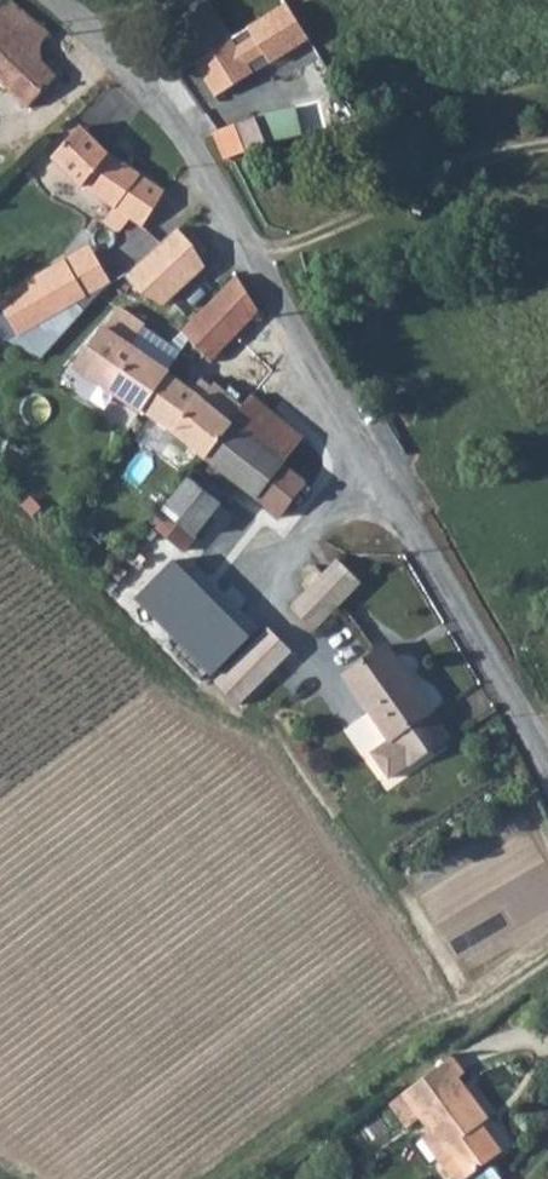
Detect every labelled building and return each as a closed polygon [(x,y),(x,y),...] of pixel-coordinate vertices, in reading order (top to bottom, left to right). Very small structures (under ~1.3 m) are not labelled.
[(32,12),(20,0),(5,0),(0,5),(0,49),(32,12)] [(210,4),(173,28),(194,63),(231,40),(210,4)] [(32,12),(0,49),(0,72),(34,105),(62,76),(38,51),(55,33),(32,12)] [(231,40),(194,63),(215,98),(253,74),(247,65),(265,54),(254,37),(236,48),(231,40)] [(168,184),(162,180),(84,123),(57,151),(112,194),(103,205),(127,225),(129,220),(134,219),(137,223),(143,218),(168,184)] [(255,127),(214,134),(226,162),(243,155),(264,148),(255,127)] [(212,213),(168,184),(143,218),(186,247),(179,251),(175,259),(175,268),(186,272),(187,270),(191,266),(198,265),(202,270),(224,239),(212,213)] [(0,294),(0,342),(116,283),(96,245),(0,294)] [(209,353),(262,306),(238,270),(183,325),(209,353)] [(156,301),(141,289),(134,296),(149,309),(156,301)] [(377,290),(361,297),(366,309),(382,301),(377,290)] [(134,296),(112,318),(127,331),(136,336),(155,314),(149,309),(134,296)] [(355,305),(328,317),(331,324),(359,312),(355,305)] [(105,376),(178,430),(205,447),(276,509),(306,475),(282,454),(301,431),(252,388),(242,400),(214,377),(200,393),(136,336),(127,331),(94,367),(105,376)] [(161,498),(146,516),(172,542),(217,493),(187,468),(166,492),(159,486),(154,489),(154,495),(158,498),(161,498)] [(249,617),(172,542),(134,579),(212,655),(249,617)] [(283,596),(306,620),(355,572),(332,549),(283,596)] [(440,731),(380,637),(336,665),(379,731),(360,744),(378,771),(440,731)] [(474,1051),(427,1089),(484,1164),(494,1157),(501,1164),(523,1146),(503,1120),(512,1113),(483,1075),(489,1069),(474,1051)] [(494,1157),(484,1164),(491,1172),(501,1164),(494,1157)]
